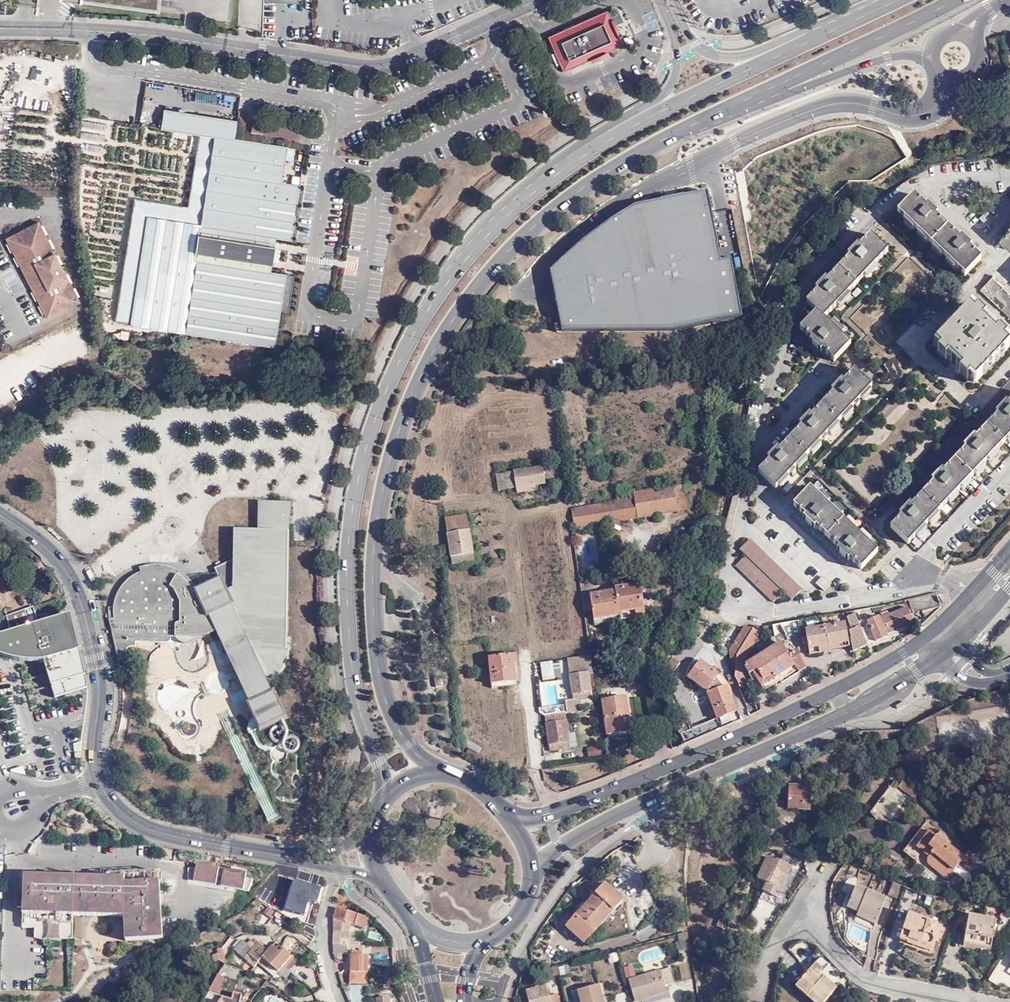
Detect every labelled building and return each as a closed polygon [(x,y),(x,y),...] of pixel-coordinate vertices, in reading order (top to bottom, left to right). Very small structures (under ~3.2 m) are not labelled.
[(157,11),(158,0),(79,0),(157,11)] [(607,10),(548,37),(563,72),(623,45),(607,10)] [(164,109),(160,129),(198,135),(214,137),(200,224),(147,216),(130,325),(185,333),(275,347),(286,274),(270,271),(275,238),(291,240),(300,185),(282,182),(288,146),(234,138),(237,120),(164,109)] [(214,137),(198,135),(188,206),(134,198),(115,322),(130,325),(147,216),(200,224),(214,137)] [(580,241),(551,267),(564,327),(676,326),(743,313),(733,257),(721,259),(706,188),(635,203),(614,213),(580,241)] [(900,213),(968,276),(984,259),(973,249),(975,247),(964,237),(961,239),(938,217),(940,214),(929,204),(927,206),(916,195),(900,213)] [(981,217),(990,225),(996,218),(988,210),(981,217)] [(6,239),(46,319),(79,302),(38,222),(6,239)] [(825,354),(836,364),(852,347),(825,322),(889,255),(871,238),(862,247),(860,245),(849,256),(852,259),(831,281),(828,279),(816,291),(819,294),(807,306),(818,316),(802,333),(813,342),(811,344),(823,356),(825,354)] [(1009,311),(1009,289),(996,276),(984,288),(1009,311)] [(980,383),(1009,350),(1009,344),(1008,342),(1009,340),(981,313),(978,315),(973,309),(939,345),(945,351),(943,353),(971,381),(974,377),(980,383)] [(763,470),(780,487),(872,390),(854,374),(846,382),(844,381),(833,391),(835,393),(815,415),(812,413),(802,424),(804,426),(783,448),(781,446),(769,458),(772,461),(763,470)] [(183,406),(181,401),(172,404),(174,409),(183,406)] [(914,542),(1009,439),(1009,402),(1000,412),(1002,415),(980,438),(978,436),(968,446),(970,448),(949,472),(947,469),(936,481),(938,483),(917,505),(915,504),(906,513),(908,515),(898,526),(914,542)] [(543,466),(495,474),(498,489),(516,486),(517,492),(535,490),(534,484),(545,481),(543,466)] [(673,495),(677,513),(687,511),(683,485),(634,492),(635,500),(673,495)] [(867,568),(884,550),(816,486),(798,503),(809,514),(808,516),(819,527),(821,525),(844,546),(842,548),(853,560),(855,558),(867,568)] [(615,491),(617,503),(635,500),(634,492),(633,488),(615,491)] [(635,500),(617,503),(572,509),(575,528),(677,513),(673,495),(635,500)] [(118,660),(128,658),(127,653),(127,650),(129,648),(131,647),(136,647),(136,642),(168,642),(170,642),(171,640),(170,637),(175,637),(179,642),(186,644),(189,644),(195,641),(216,632),(250,704),(249,704),(261,730),(286,718),(274,693),(273,693),(269,684),(279,677),(285,670),(289,660),(291,654),(291,649),(285,649),(287,531),(290,531),(290,525),(292,502),(259,502),(258,530),(234,530),(234,560),(215,568),(220,580),(197,591),(196,588),(191,582),(187,577),(182,573),(174,569),(169,567),(161,565),(154,565),(146,566),(140,568),(141,572),(136,574),(129,578),(125,582),(120,589),(116,598),(115,600),(114,608),(114,614),(114,619),(109,620),(118,660)] [(469,527),(467,515),(455,517),(444,519),(449,557),(467,554),(473,553),(469,527)] [(798,598),(808,587),(756,538),(746,549),(751,555),(742,564),(780,600),(790,590),(798,598)] [(720,564),(727,566),(730,547),(723,546),(720,564)] [(473,553),(467,554),(449,557),(451,566),(469,563),(474,562),(473,553)] [(822,582),(829,589),(835,582),(828,576),(822,582)] [(625,581),(626,585),(616,587),(617,590),(620,611),(647,606),(642,578),(625,581)] [(594,586),(582,588),(585,609),(593,608),(595,618),(621,614),(620,611),(617,590),(595,593),(594,586)] [(922,612),(937,600),(936,596),(936,594),(910,600),(914,615),(922,612)] [(922,612),(939,608),(937,600),(922,612)] [(648,614),(647,606),(620,611),(621,614),(621,618),(648,614)] [(907,623),(912,619),(906,606),(903,607),(907,622),(907,623)] [(0,636),(0,656),(2,656),(15,660),(29,662),(39,662),(42,661),(53,698),(85,689),(83,676),(69,615),(37,625),(31,607),(4,616),(9,633),(0,636)] [(903,607),(882,615),(887,629),(907,622),(903,607)] [(862,610),(855,611),(855,614),(856,615),(860,627),(868,647),(868,648),(877,645),(876,642),(888,637),(885,630),(887,629),(882,615),(868,620),(867,617),(865,618),(862,610)] [(856,615),(855,614),(850,616),(854,630),(860,627),(856,615)] [(783,624),(779,625),(778,626),(772,628),(772,629),(774,637),(786,634),(786,636),(801,633),(799,621),(783,624)] [(832,644),(851,640),(847,622),(809,630),(809,634),(811,640),(812,648),(832,644)] [(868,647),(860,627),(854,630),(851,631),(855,651),(868,647)] [(746,672),(747,664),(747,658),(763,633),(756,629),(755,630),(740,650),(738,663),(738,669),(734,680),(739,684),(741,687),(750,683),(746,672)] [(745,629),(743,632),(747,636),(736,653),(738,662),(738,669),(738,663),(740,650),(755,630),(745,629)] [(728,654),(731,670),(738,669),(738,662),(736,653),(747,636),(743,632),(728,654)] [(852,648),(851,640),(832,644),(834,651),(852,648)] [(781,644),(747,664),(746,672),(750,676),(753,674),(762,688),(796,667),(800,672),(805,669),(795,653),(789,656),(781,644)] [(832,644),(812,648),(813,655),(834,651),(832,644)] [(590,657),(567,660),(568,669),(572,695),(573,701),(565,702),(566,715),(579,713),(578,703),(591,701),(587,677),(594,676),(590,657)] [(689,677),(701,663),(693,657),(687,666),(684,674),(689,677)] [(519,682),(515,661),(501,663),(488,665),(492,691),(510,689),(517,688),(516,683),(519,682)] [(540,663),(542,681),(555,679),(552,661),(540,663)] [(718,676),(701,662),(689,677),(689,678),(707,691),(715,679),(718,676)] [(715,679),(707,691),(708,691),(720,686),(715,679)] [(441,684),(434,685),(436,696),(442,695),(441,684)] [(721,727),(740,718),(726,684),(720,686),(708,691),(717,717),(721,727)] [(619,730),(620,734),(630,732),(627,715),(630,715),(627,697),(602,701),(607,732),(619,730)] [(571,750),(565,715),(546,717),(551,753),(571,750)] [(682,715),(674,718),(686,741),(693,738),(688,729),(682,715)] [(693,738),(721,727),(717,717),(688,729),(693,738)] [(600,746),(587,748),(589,758),(602,756),(600,746)] [(787,787),(788,776),(777,775),(776,798),(786,798),(786,810),(808,810),(808,795),(799,795),(799,787),(787,787)] [(916,794),(900,779),(895,785),(906,794),(907,793),(912,798),(916,794)] [(799,785),(799,787),(799,795),(808,795),(809,785),(799,785)] [(890,819),(905,797),(894,789),(879,811),(890,819)] [(269,825),(277,822),(269,799),(261,802),(269,825)] [(956,862),(960,856),(920,825),(900,850),(913,860),(918,855),(945,876),(956,862)] [(965,850),(960,856),(956,862),(970,872),(975,864),(974,856),(965,850)] [(768,857),(758,879),(768,883),(764,891),(777,897),(791,866),(779,860),(778,862),(768,857)] [(188,881),(215,886),(219,869),(207,867),(207,869),(195,869),(188,869),(188,881)] [(235,872),(224,870),(221,887),(248,892),(252,881),(245,878),(235,874),(235,872)] [(111,876),(111,878),(74,877),(74,875),(46,872),(45,876),(24,876),(23,894),(18,893),(17,908),(23,908),(22,928),(35,928),(34,939),(46,942),(60,945),(60,940),(72,940),(73,916),(124,917),(125,942),(163,940),(159,873),(111,876)] [(310,900),(315,902),(318,902),(322,888),(295,880),(286,908),(294,910),(294,912),(304,916),(308,907),(310,900)] [(903,884),(895,881),(890,895),(898,898),(903,884)] [(621,897),(602,882),(580,909),(566,927),(585,943),(589,937),(621,897)] [(860,912),(880,919),(887,898),(857,887),(849,908),(860,912)] [(255,897),(250,904),(270,919),(275,912),(255,897)] [(364,929),(368,919),(345,913),(344,914),(337,911),(336,913),(334,923),(333,946),(348,947),(349,927),(350,925),(364,929)] [(877,925),(880,919),(860,912),(857,917),(877,925)] [(935,934),(939,923),(930,919),(929,920),(923,918),(923,917),(910,913),(902,937),(910,940),(909,942),(921,947),(923,942),(930,944),(935,941),(936,935),(935,934)] [(990,947),(995,920),(968,915),(963,942),(990,947)] [(921,947),(932,951),(935,941),(930,944),(923,942),(921,947)] [(233,953),(236,956),(238,954),(246,945),(243,942),(233,953)] [(280,954),(272,947),(267,952),(258,944),(255,947),(249,942),(246,945),(238,954),(243,959),(253,968),(257,964),(262,959),(269,965),(278,972),(279,972),(284,966),(291,957),(283,950),(280,954)] [(333,946),(336,962),(348,961),(348,947),(333,946)] [(361,953),(352,952),(349,984),(365,986),(366,985),(369,974),(364,973),(362,969),(363,965),(360,964),(361,957),(361,953)] [(291,957),(284,966),(289,971),(297,963),(291,957)] [(257,964),(265,971),(269,965),(262,959),(257,964)] [(819,960),(812,967),(822,977),(824,974),(826,973),(821,968),(824,965),(819,960)] [(676,965),(681,980),(696,976),(691,961),(676,965)] [(278,972),(269,965),(265,971),(274,977),(278,972)] [(633,965),(623,967),(625,977),(635,975),(633,965)] [(581,974),(579,967),(571,969),(573,976),(581,974)] [(812,967),(797,984),(818,1001),(821,1001),(836,986),(824,974),(822,977),(812,967)] [(670,971),(660,974),(664,989),(674,986),(670,971)] [(545,979),(546,985),(560,980),(558,973),(544,977),(545,979)] [(666,994),(664,989),(660,974),(628,982),(634,1001),(637,1001),(666,994)] [(218,977),(210,991),(211,991),(220,996),(228,982),(219,977),(218,977)] [(547,986),(546,985),(545,979),(523,986),(525,993),(547,986)] [(547,986),(525,993),(528,1001),(551,1001),(550,999),(547,986)] [(598,987),(578,993),(581,1001),(603,1001),(598,987)] [(223,1001),(242,1001),(244,996),(236,994),(233,1001),(224,998),(223,1001)]
